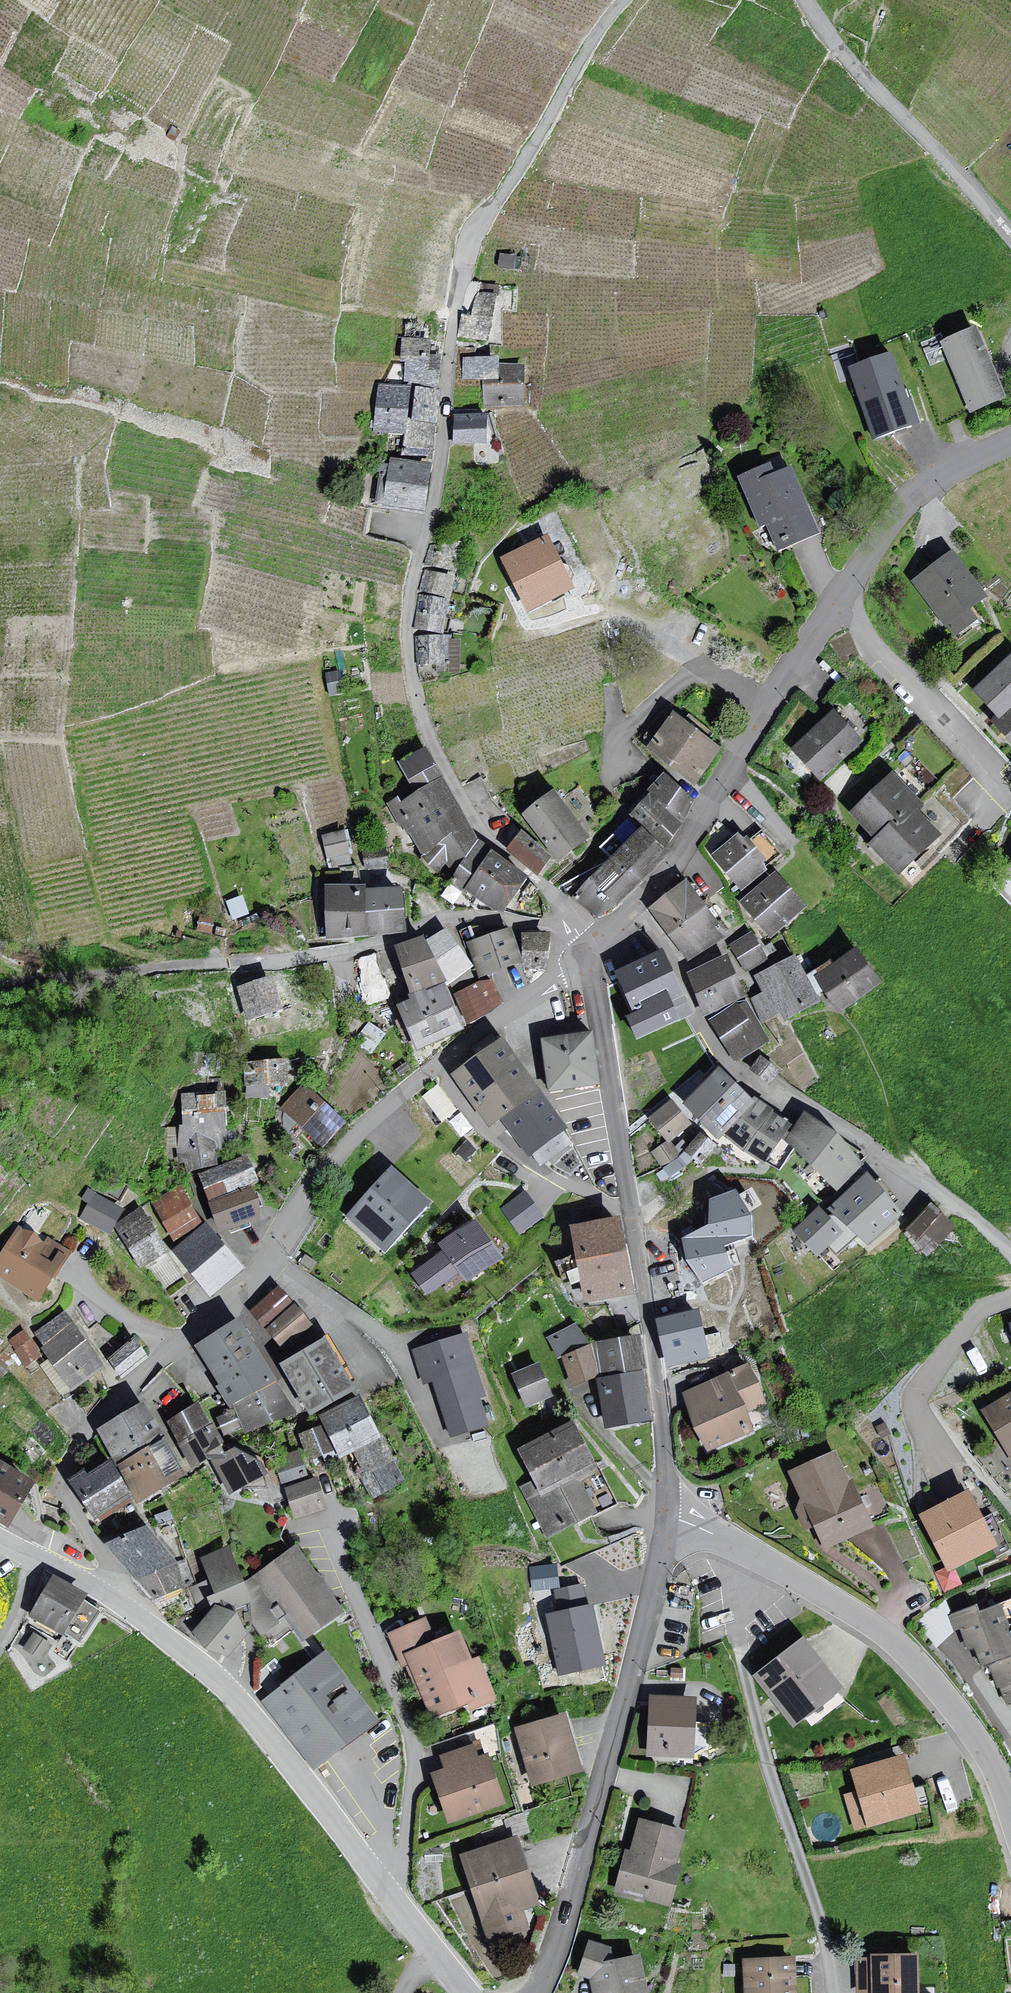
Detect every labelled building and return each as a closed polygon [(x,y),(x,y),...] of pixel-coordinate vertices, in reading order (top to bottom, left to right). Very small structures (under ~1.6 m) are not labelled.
[(487,294),(479,293),(476,318),(463,316),(461,335),(488,338),(493,295),(487,294)] [(974,328),(943,341),(971,409),(1002,396),(974,328)] [(428,358),(429,341),(404,340),(403,360),(408,361),(406,387),(438,389),(440,359),(428,358)] [(889,352),(851,367),(876,435),(915,421),(889,352)] [(465,357),(465,377),(486,377),(487,404),(523,404),(523,365),(498,366),(498,356),(465,357)] [(438,393),(419,391),(416,423),(408,422),(411,394),(411,389),(381,386),(377,429),(397,431),(407,432),(404,456),(431,458),(432,453),(435,425),(436,417),(438,393)] [(488,419),(457,418),(456,442),(487,443),(488,419)] [(427,466),(393,461),(392,467),(382,466),(378,503),(422,509),(427,466)] [(769,465),(741,477),(761,524),(767,521),(778,547),(816,531),(789,469),(773,475),(769,465)] [(545,538),(504,559),(528,607),(569,587),(545,538)] [(458,549),(430,544),(427,563),(455,568),(458,549)] [(981,596),(952,555),(916,580),(954,632),(974,618),(966,607),(981,596)] [(453,577),(424,570),(420,589),(448,596),(453,577)] [(445,616),(448,600),(420,595),(417,610),(414,627),(442,631),(445,616)] [(450,661),(449,636),(417,637),(418,662),(450,661)] [(977,690),(1003,717),(996,724),(1010,740),(1010,657),(977,690)] [(343,691),(340,671),(326,673),(329,693),(343,691)] [(834,712),(794,748),(819,777),(859,741),(834,712)] [(718,749),(674,715),(650,746),(693,780),(718,749)] [(439,871),(445,863),(457,871),(451,880),(465,890),(470,893),(501,909),(505,904),(525,878),(492,852),(479,840),(468,821),(458,805),(440,778),(426,747),(399,762),(417,793),(401,804),(397,797),(388,803),(410,834),(423,854),(439,871)] [(664,775),(650,791),(653,794),(634,814),(666,842),(685,822),(679,817),(694,801),(664,775)] [(897,870),(936,832),(914,809),(921,803),(893,775),(854,814),(877,837),(870,843),(897,870)] [(584,836),(551,793),(525,813),(558,855),(584,836)] [(609,862),(613,865),(595,882),(579,896),(600,919),(614,906),(616,904),(666,857),(645,834),(631,820),(604,848),(600,853),(609,862)] [(351,827),(324,828),(326,860),(352,859),(351,827)] [(550,856),(521,833),(508,849),(537,872),(550,856)] [(765,868),(739,835),(715,854),(741,887),(765,868)] [(803,904),(776,873),(743,902),(770,933),(803,904)] [(663,899),(652,907),(688,957),(693,953),(722,933),(686,883),(663,899)] [(404,927),(401,889),(364,890),(364,886),(327,886),(328,937),(365,932),(404,927)] [(509,929),(470,944),(481,973),(520,960),(509,929)] [(501,1003),(488,979),(477,985),(468,968),(472,965),(445,930),(434,937),(424,943),(421,938),(398,946),(406,970),(413,991),(445,980),(447,984),(450,981),(457,995),(470,1019),(480,1014),(501,1003)] [(548,936),(525,934),(524,966),(545,967),(548,936)] [(765,959),(751,934),(732,945),(747,970),(765,959)] [(856,950),(817,977),(839,1008),(878,981),(856,950)] [(659,953),(618,974),(637,1012),(628,1016),(638,1037),(688,1012),(679,991),(659,953)] [(725,956),(690,972),(707,1010),(742,995),(725,956)] [(793,957),(761,975),(769,990),(753,998),(764,1018),(780,1009),(785,1018),(817,999),(793,957)] [(278,1008),(269,977),(241,986),(250,1017),(278,1008)] [(442,987),(402,1003),(419,1045),(459,1029),(442,987)] [(735,1060),(768,1041),(746,1005),(740,1009),(736,1003),(710,1019),(725,1044),(735,1060)] [(588,1034),(544,1041),(549,1074),(552,1090),(595,1083),(588,1034)] [(563,1127),(501,1041),(456,1074),(491,1123),(504,1113),(531,1150),(563,1127)] [(221,1056),(196,1054),(194,1071),(219,1074),(221,1056)] [(778,1069),(760,1058),(752,1070),(770,1081),(778,1069)] [(286,1062),(245,1062),(245,1083),(286,1083),(286,1062)] [(687,1104),(718,1136),(724,1130),(753,1102),(722,1070),(687,1104)] [(344,1121),(305,1085),(283,1108),(323,1144),(344,1121)] [(223,1092),(183,1094),(185,1128),(171,1129),(172,1144),(181,1143),(182,1159),(186,1159),(188,1159),(189,1167),(217,1165),(216,1148),(222,1147),(221,1136),(225,1134),(224,1112),(223,1092)] [(787,1124),(753,1102),(724,1130),(764,1159),(787,1124)] [(687,1125),(670,1103),(653,1116),(670,1138),(687,1125)] [(858,1162),(808,1116),(784,1142),(834,1188),(858,1162)] [(677,1154),(669,1142),(653,1152),(661,1164),(677,1154)] [(247,1157),(202,1174),(210,1197),(255,1179),(247,1157)] [(391,1166),(345,1216),(384,1253),(431,1202),(391,1166)] [(903,1217),(869,1180),(836,1210),(870,1247),(903,1217)] [(181,1188),(155,1203),(175,1237),(200,1222),(181,1188)] [(252,1189),(213,1205),(222,1228),(261,1214),(252,1189)] [(736,1189),(709,1199),(708,1225),(681,1237),(685,1260),(703,1284),(731,1269),(725,1246),(753,1236),(751,1214),(736,1189)] [(123,1208),(88,1190),(84,1199),(90,1203),(82,1219),(110,1233),(123,1208)] [(525,1190),(500,1209),(520,1234),(545,1216),(525,1190)] [(953,1230),(934,1210),(908,1236),(927,1255),(953,1230)] [(141,1211),(118,1226),(142,1264),(165,1249),(141,1211)] [(841,1235),(820,1211),(797,1231),(819,1255),(841,1235)] [(497,1252),(472,1218),(439,1242),(444,1249),(413,1271),(426,1289),(461,1265),(467,1274),(497,1252)] [(619,1219),(574,1227),(587,1299),(632,1291),(619,1219)] [(19,1229),(0,1258),(0,1269),(40,1295),(69,1252),(49,1239),(45,1246),(19,1229)] [(240,1269),(208,1229),(179,1252),(212,1292),(240,1269)] [(292,1304),(281,1290),(254,1312),(266,1327),(292,1304)] [(312,1327),(297,1308),(270,1331),(285,1349),(312,1327)] [(696,1312),(658,1320),(668,1364),(706,1355),(696,1312)] [(102,1366),(66,1314),(39,1333),(48,1346),(45,1349),(71,1387),(102,1366)] [(20,1360),(39,1354),(30,1325),(11,1331),(20,1360)] [(217,1380),(233,1409),(241,1405),(255,1433),(261,1430),(292,1415),(276,1386),(247,1335),(242,1326),(200,1349),(217,1380)] [(483,1394),(463,1333),(414,1349),(424,1380),(434,1377),(452,1432),(485,1422),(476,1396),(483,1394)] [(637,1337),(599,1344),(604,1372),(642,1365),(637,1337)] [(143,1354),(132,1341),(111,1360),(122,1373),(143,1354)] [(350,1389),(322,1341),(284,1362),(292,1376),(301,1392),(311,1411),(350,1389)] [(597,1375),(586,1348),(564,1357),(575,1384),(597,1375)] [(539,1362),(511,1373),(526,1407),(553,1396),(539,1362)] [(184,1392),(163,1369),(143,1390),(156,1404),(164,1413),(184,1392)] [(750,1369),(687,1396),(710,1449),(751,1431),(743,1413),(764,1404),(750,1369)] [(600,1380),(608,1426),(648,1419),(640,1373),(600,1380)] [(988,1413),(1010,1451),(1010,1400),(988,1413)] [(362,1402),(324,1420),(344,1459),(381,1441),(362,1402)] [(117,1461),(129,1454),(161,1436),(143,1403),(98,1429),(117,1461)] [(230,1495),(266,1473),(260,1462),(235,1449),(225,1454),(209,1425),(197,1404),(169,1420),(181,1441),(194,1464),(207,1456),(230,1495)] [(241,1429),(233,1413),(219,1420),(226,1436),(241,1429)] [(575,1430),(525,1454),(541,1487),(528,1493),(550,1536),(594,1512),(576,1479),(594,1470),(575,1430)] [(161,1436),(129,1454),(117,1461),(137,1497),(182,1473),(161,1436)] [(295,1453),(266,1462),(289,1523),(322,1513),(309,1484),(280,1493),(276,1484),(303,1477),(295,1453)] [(835,1459),(795,1476),(827,1551),(873,1531),(855,1489),(848,1492),(835,1459)] [(0,1464),(0,1517),(8,1522),(31,1483),(0,1464)] [(131,1501),(112,1468),(89,1482),(86,1477),(74,1483),(96,1521),(131,1501)] [(968,1493),(923,1516),(948,1567),(994,1545),(968,1493)] [(117,1547),(130,1566),(142,1584),(154,1597),(157,1601),(184,1589),(178,1567),(149,1531),(117,1547)] [(251,1601),(230,1551),(204,1561),(219,1597),(210,1601),(214,1610),(229,1604),(231,1610),(251,1601)] [(339,1613),(297,1554),(277,1568),(256,1583),(260,1609),(270,1626),(289,1614),(296,1625),(303,1636),(339,1613)] [(589,1582),(562,1581),(562,1561),(531,1560),(531,1583),(557,1584),(556,1603),(588,1603),(589,1582)] [(87,1597),(56,1580),(34,1618),(66,1636),(87,1597)] [(1005,1608),(983,1616),(980,1607),(954,1617),(961,1635),(965,1633),(972,1653),(978,1651),(985,1671),(993,1668),(1000,1689),(1005,1687),(1010,1705),(1010,1624),(1005,1608)] [(247,1636),(218,1611),(200,1633),(229,1658),(247,1636)] [(603,1665),(592,1611),(550,1619),(561,1674),(603,1665)] [(428,1621),(390,1636),(403,1669),(409,1666),(421,1699),(427,1697),(435,1718),(474,1702),(477,1709),(495,1701),(480,1662),(473,1665),(462,1637),(438,1647),(428,1621)] [(27,1645),(43,1655),(54,1637),(38,1627),(27,1645)] [(841,1689),(804,1641),(789,1652),(760,1675),(798,1723),(841,1689)] [(376,1724),(327,1659),(268,1703),(318,1768),(376,1724)] [(696,1700),(654,1697),(651,1753),(693,1756),(696,1700)] [(567,1720),(521,1733),(535,1787),(581,1775),(567,1720)] [(475,1748),(445,1758),(450,1773),(437,1777),(453,1824),(506,1806),(490,1758),(479,1761),(475,1748)] [(905,1756),(856,1771),(862,1791),(847,1796),(858,1829),(921,1809),(905,1756)] [(684,1832),(643,1821),(634,1854),(627,1852),(616,1891),(671,1905),(681,1865),(676,1864),(684,1832)] [(519,1843),(467,1859),(472,1878),(480,1902),(492,1941),(529,1929),(524,1912),(539,1907),(519,1843)] [(581,1973),(593,1978),(596,1992),(647,1992),(638,1956),(591,1940),(581,1973)] [(861,1958),(861,1992),(866,1992),(877,1992),(919,1992),(919,1953),(874,1954),(874,1958),(861,1958)] [(747,1960),(749,1992),(796,1992),(794,1957),(747,1960)]
